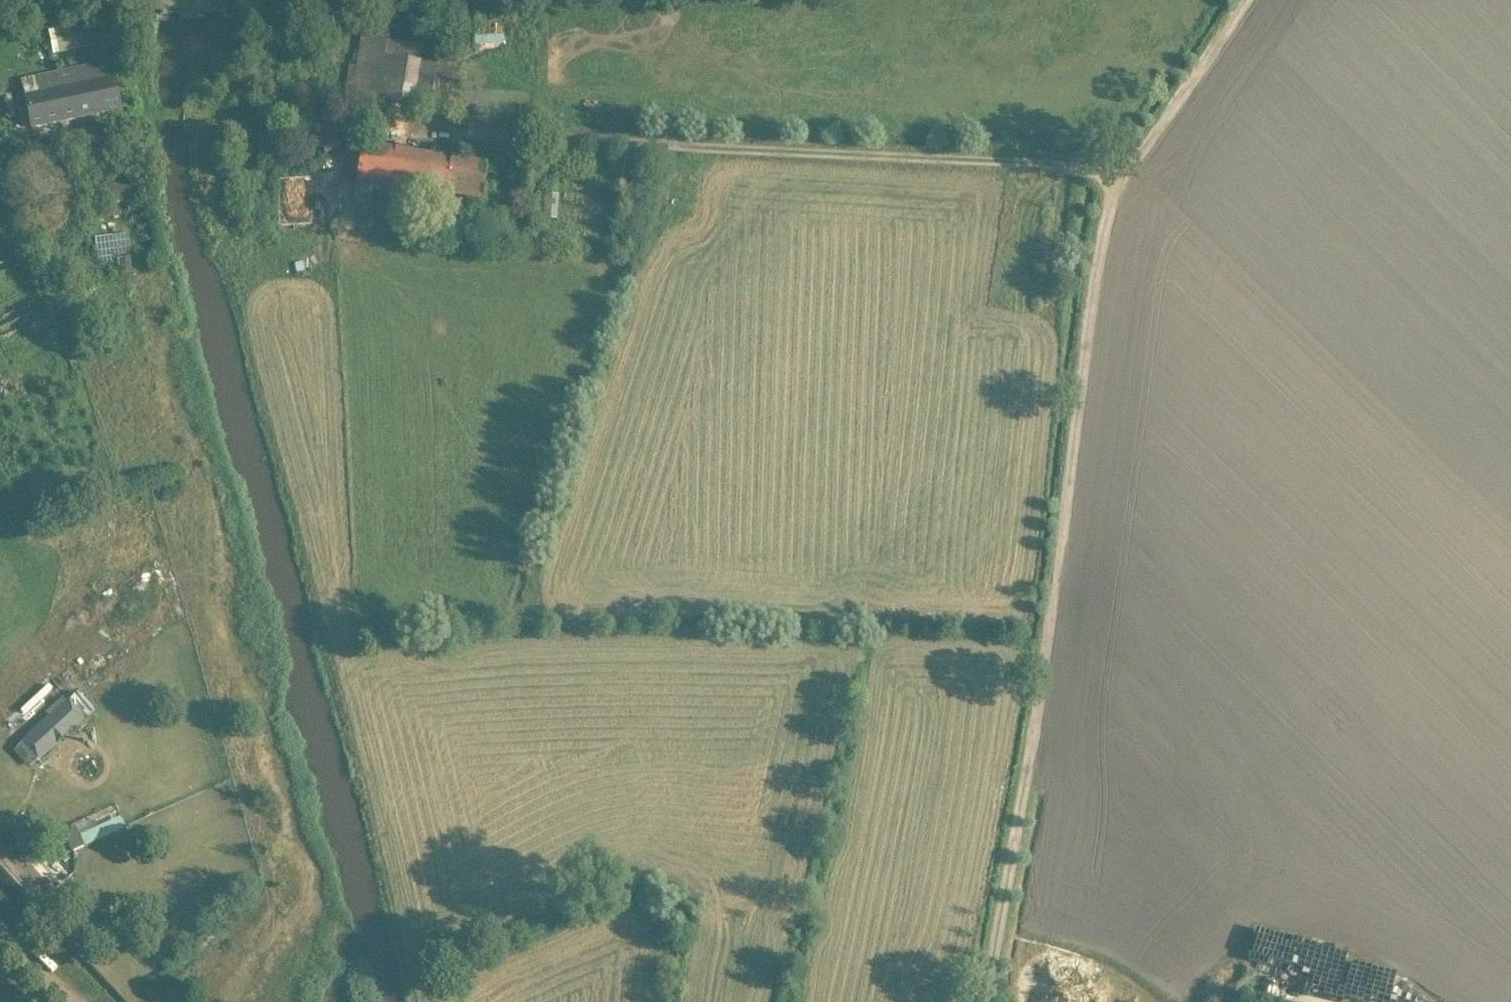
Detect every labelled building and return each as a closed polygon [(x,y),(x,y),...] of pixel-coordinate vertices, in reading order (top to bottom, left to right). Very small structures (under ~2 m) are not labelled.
[(362,36),(351,97),(412,108),(412,107),(430,110),(438,66),(420,63),(423,46),(381,39),(382,30),(368,28),(366,36),(362,36)] [(22,80),(26,97),(32,127),(122,109),(112,61),(22,80)] [(334,136),(319,142),(325,154),(339,147),(334,136)] [(489,162),(383,146),(363,143),(354,202),(404,209),(407,187),(483,199),(489,162)] [(92,171),(100,207),(141,199),(133,163),(92,171)] [(39,762),(88,717),(70,698),(22,743),(39,762)] [(78,827),(65,832),(73,849),(85,844),(78,827)] [(1,893),(24,918),(39,905),(56,889),(46,878),(43,881),(12,847),(6,852),(0,845),(0,892),(1,893)]
